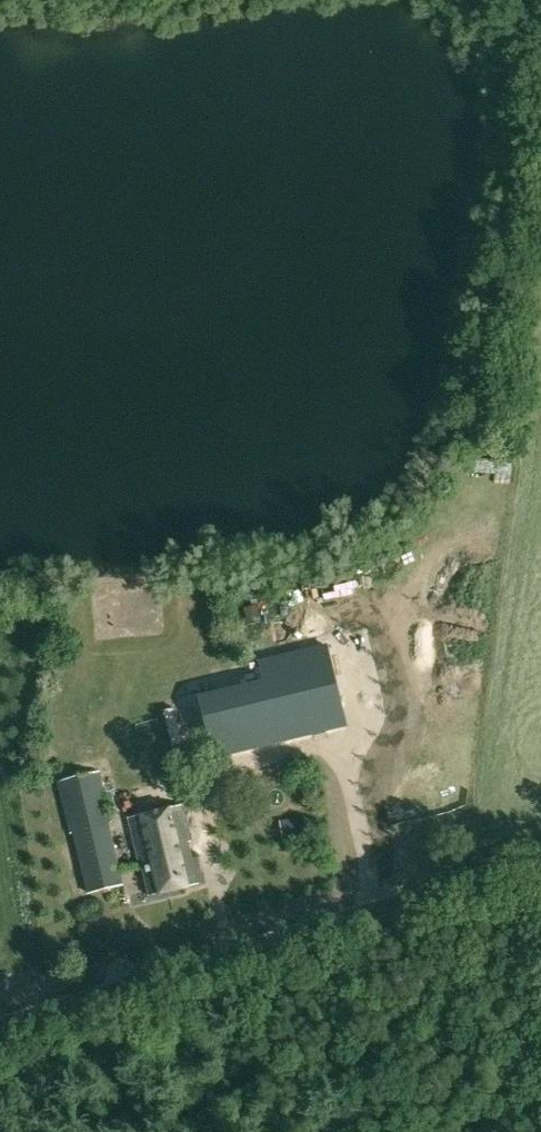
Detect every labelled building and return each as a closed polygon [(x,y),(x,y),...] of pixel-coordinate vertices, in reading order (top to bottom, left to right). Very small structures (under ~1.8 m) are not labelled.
[(343,724),(336,694),(335,694),(330,677),(331,677),(324,647),(260,662),(266,686),(202,702),(210,734),(242,726),(247,748),(343,724)] [(123,884),(108,820),(111,819),(99,772),(58,782),(70,833),(74,832),(88,892),(123,884)] [(198,884),(191,853),(193,853),(181,805),(129,818),(141,866),(142,865),(149,895),(198,884)] [(309,837),(305,818),(282,822),(286,841),(309,837)]
